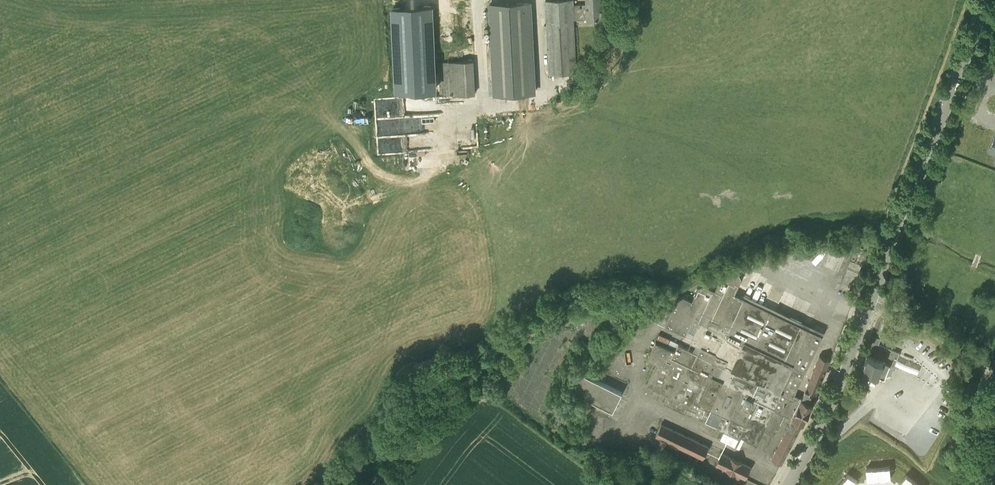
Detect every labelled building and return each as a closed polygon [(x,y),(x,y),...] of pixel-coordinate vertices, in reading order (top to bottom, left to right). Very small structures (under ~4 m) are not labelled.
[(603,1),(603,0),(587,0),(587,3),(573,4),(572,0),(558,0),(545,1),(549,73),(575,73),(574,19),(603,18),(603,1)] [(532,2),(492,4),(497,94),(536,92),(532,2)] [(435,6),(397,8),(401,91),(439,89),(435,6)] [(451,94),(479,93),(478,60),(450,61),(451,94)] [(399,133),(436,132),(436,113),(398,114),(399,133)] [(855,261),(865,265),(870,254),(859,250),(855,261)] [(802,398),(794,394),(822,334),(735,293),(741,280),(737,270),(721,276),(715,290),(703,284),(699,286),(692,300),(683,296),(677,300),(665,325),(685,334),(683,337),(701,346),(698,352),(670,339),(668,344),(676,348),(675,350),(655,341),(647,359),(656,364),(647,383),(668,394),(664,401),(685,411),(689,403),(698,408),(700,402),(706,405),(704,413),(708,415),(706,420),(717,426),(740,437),(741,434),(757,442),(763,430),(772,434),(776,426),(779,428),(785,415),(792,418),(771,459),(782,464),(803,423),(813,402),(830,359),(819,355),(802,398)] [(887,372),(891,374),(899,353),(876,344),(878,338),(874,337),(862,368),(884,378),(887,372)] [(570,389),(613,410),(622,392),(579,371),(570,389)] [(656,435),(703,458),(709,446),(661,423),(656,435)] [(716,464),(745,478),(751,466),(721,452),(716,464)] [(890,465),(878,467),(879,479),(891,478),(890,465)] [(878,467),(866,468),(867,480),(879,479),(878,467)] [(838,484),(853,484),(857,481),(848,473),(838,484)] [(906,475),(899,484),(900,484),(913,484),(916,482),(906,475)]
